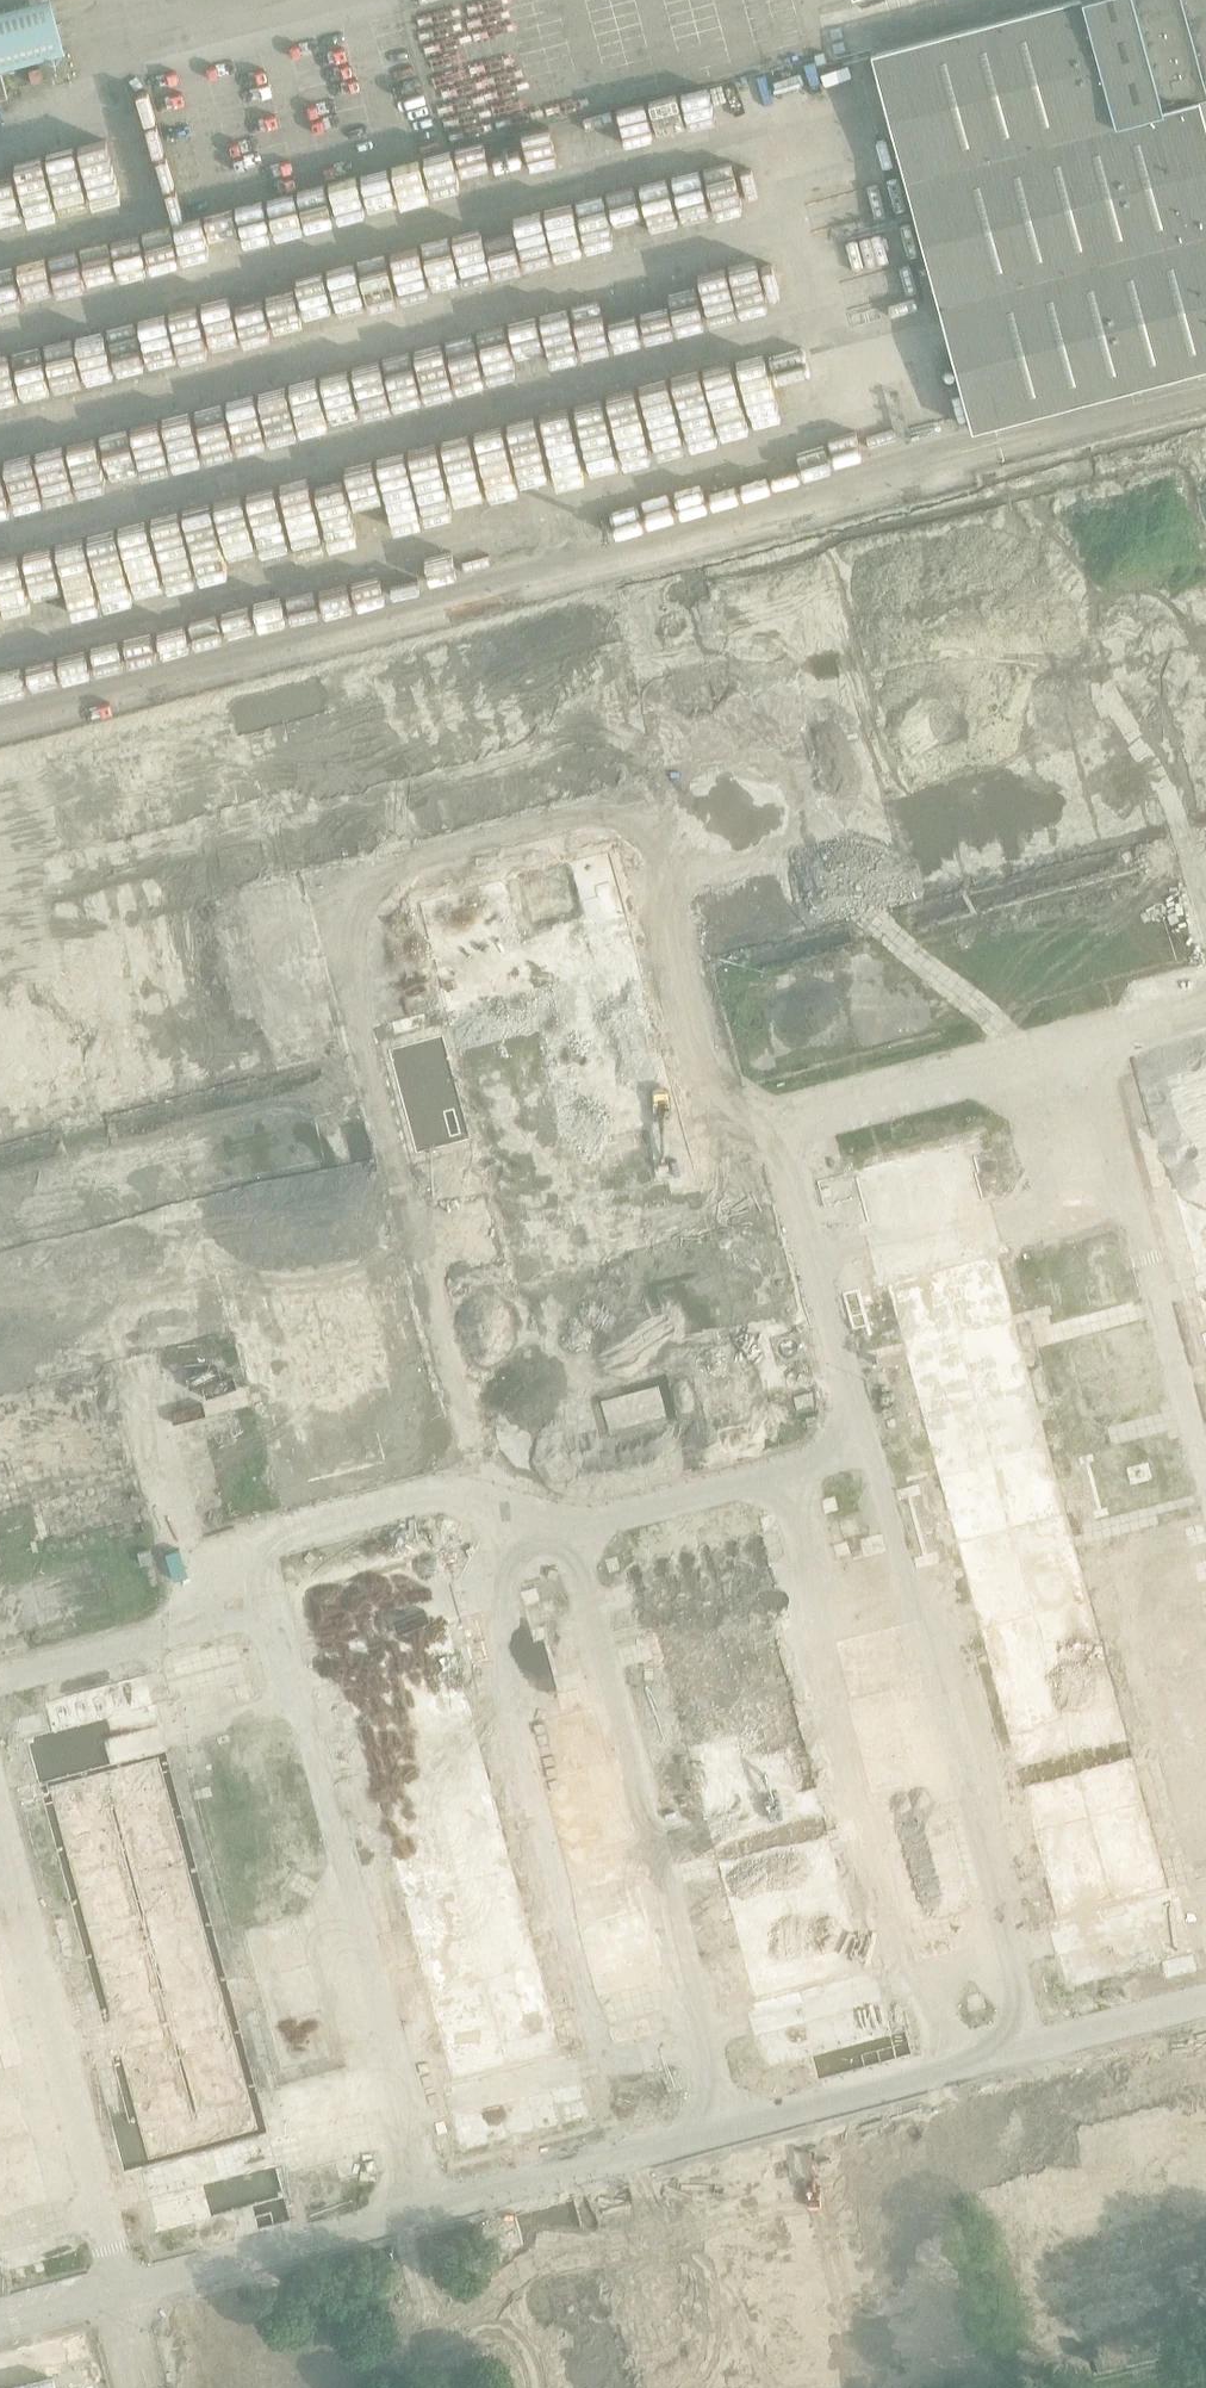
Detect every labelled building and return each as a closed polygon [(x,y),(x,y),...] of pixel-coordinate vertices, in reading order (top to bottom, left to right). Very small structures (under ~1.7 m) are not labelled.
[(0,10),(0,70),(67,52),(52,0),(39,0),(0,10)] [(1198,97),(1205,95),(1205,0),(1070,0),(870,52),(971,428),(1205,364),(1205,126),(1198,97)] [(617,106),(619,138),(650,135),(648,104),(617,106)] [(926,619),(832,638),(842,690),(936,671),(926,619)] [(1111,841),(1101,787),(1023,803),(1034,856),(1111,841)] [(391,1046),(415,1152),(472,1138),(448,1033),(391,1046)] [(355,1090),(238,1117),(251,1175),(368,1147),(355,1090)]
